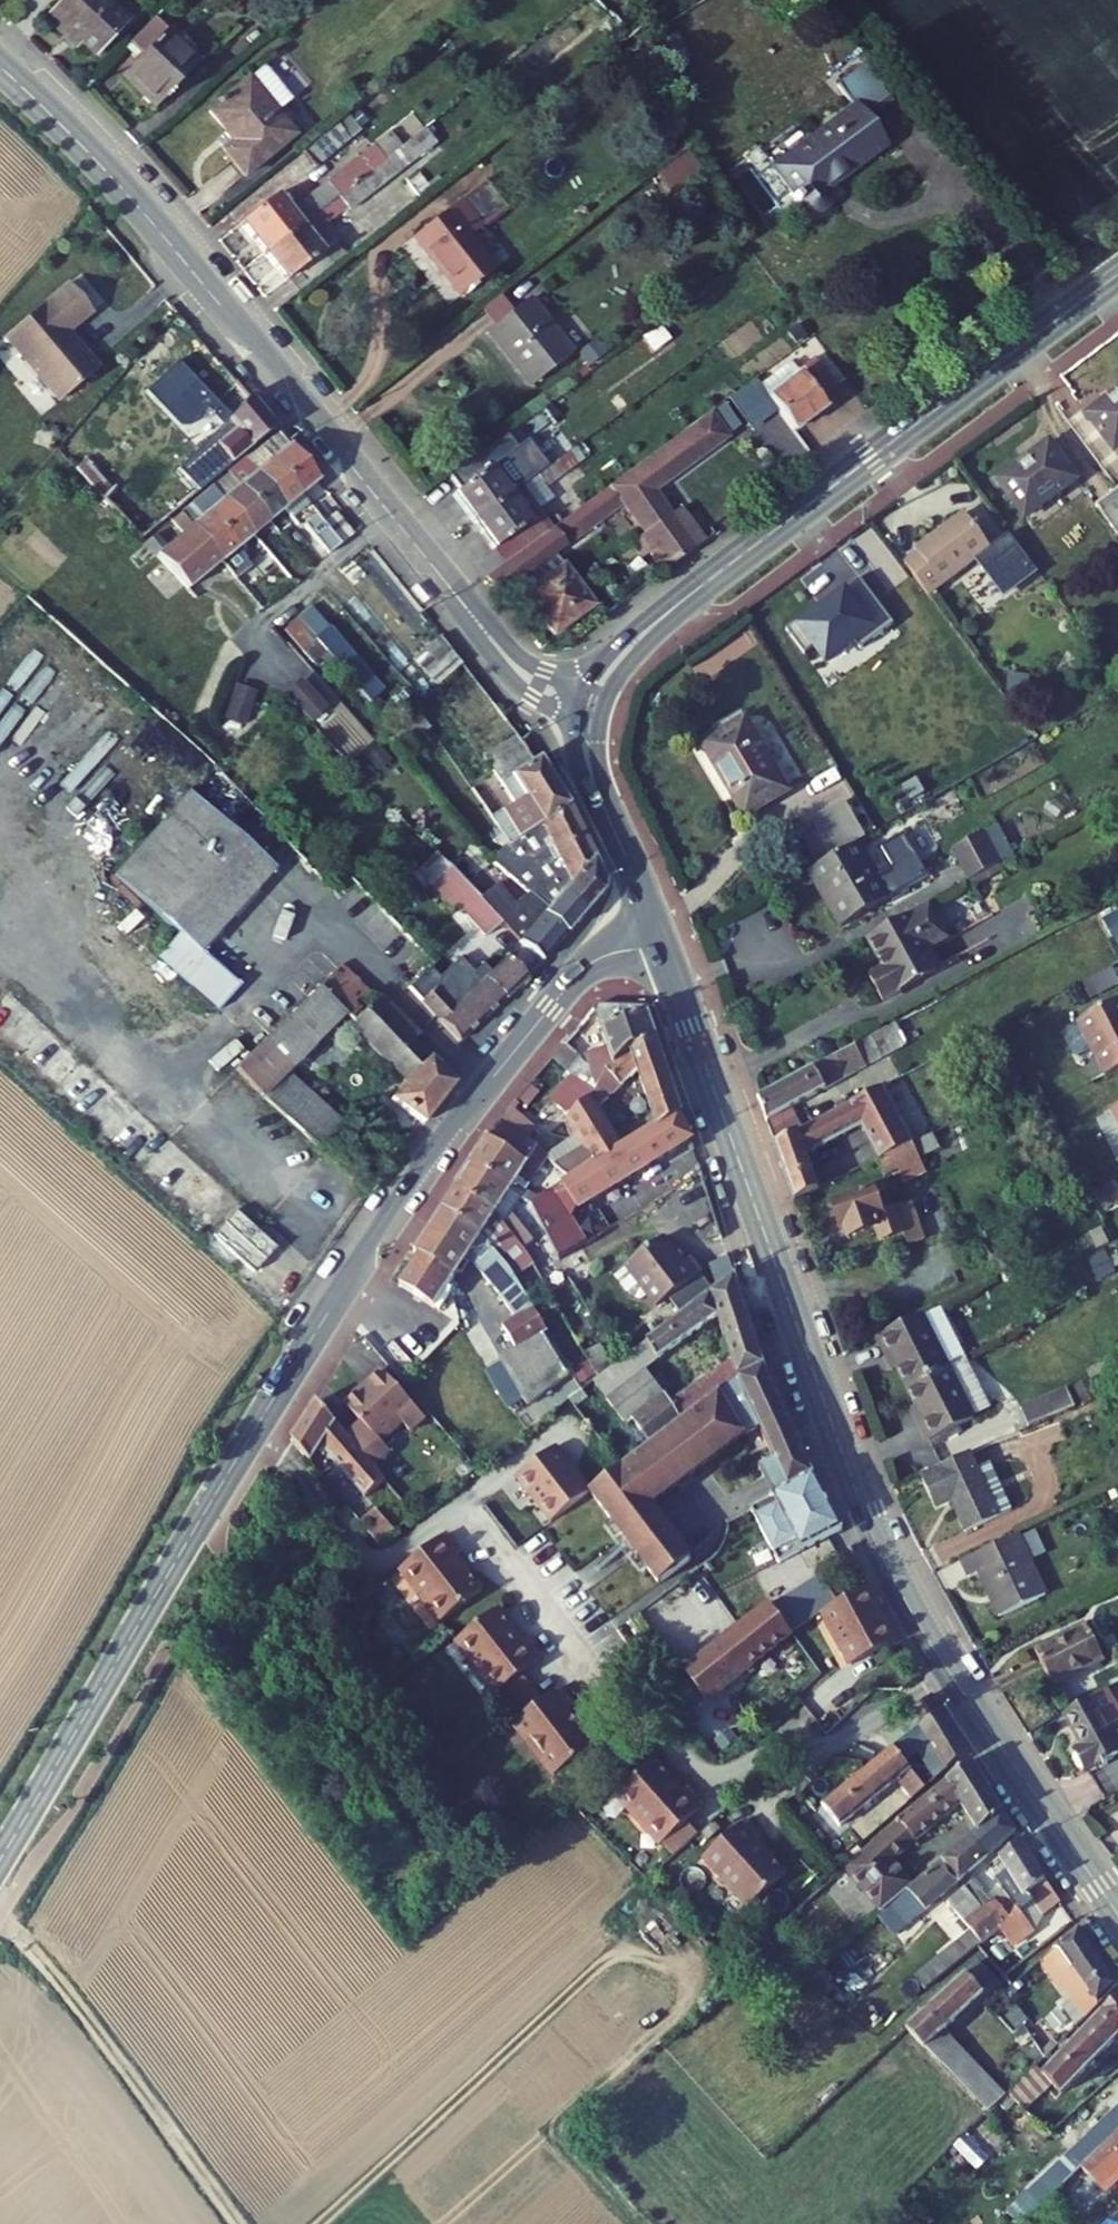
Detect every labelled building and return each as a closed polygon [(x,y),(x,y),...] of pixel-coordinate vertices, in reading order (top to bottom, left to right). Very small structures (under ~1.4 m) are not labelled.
[(95,54),(127,22),(104,0),(64,0),(47,18),(67,37),(72,32),(81,41),(95,54)] [(123,74),(156,107),(199,62),(153,19),(131,41),(132,42),(143,53),(137,59),(123,74)] [(67,37),(77,46),(81,41),(72,32),(67,37)] [(132,42),(126,48),(137,59),(143,53),(132,42)] [(245,176),(295,135),(276,114),(289,103),(261,69),(210,112),(227,133),(235,142),(224,151),(245,176)] [(894,102),(875,77),(860,100),(853,105),(771,168),(798,203),(802,209),(803,211),(806,214),(810,215),(816,216),(821,214),(823,213),(825,211),(827,208),(829,205),(830,201),(830,198),(830,197),(827,193),(885,148),(867,123),(894,102)] [(349,140),(360,131),(347,114),(335,124),(349,140)] [(433,141),(441,134),(431,123),(423,129),(433,141)] [(349,140),(335,124),(301,152),(315,168),(349,140)] [(347,210),(434,142),(433,141),(423,129),(402,146),(265,253),(286,281),(290,278),(300,291),(332,266),(322,252),(335,242),(337,241),(323,224),(345,207),(347,210)] [(278,194),(241,223),(265,253),(402,146),(391,132),(291,211),(278,194)] [(227,133),(216,142),(224,151),(235,142),(227,133)] [(684,151),(656,173),(673,196),(701,174),(684,151)] [(405,180),(418,198),(430,190),(416,172),(405,180)] [(412,237),(460,296),(496,268),(471,236),(486,225),(508,207),(486,179),(412,237)] [(496,268),(511,256),(486,225),(471,236),(496,268)] [(345,256),(335,242),(322,252),(332,266),(345,256)] [(68,285),(5,339),(14,350),(69,287),(68,285)] [(56,399),(63,400),(99,369),(69,334),(92,313),(69,287),(14,350),(56,399)] [(495,326),(512,311),(498,294),(481,308),(495,326)] [(487,331),(530,385),(571,352),(529,298),(512,311),(495,326),(487,331)] [(680,370),(696,391),(755,348),(739,327),(680,370)] [(778,410),(794,431),(826,408),(819,399),(835,388),(814,358),(795,372),(789,364),(760,386),(769,397),(778,410)] [(769,397),(760,386),(755,378),(729,398),(751,429),(778,410),(769,397)] [(275,427),(249,395),(248,395),(227,420),(234,429),(216,444),(219,448),(193,469),(189,466),(154,506),(167,518),(275,427)] [(555,422),(571,410),(560,395),(543,406),(555,422)] [(508,459),(556,424),(555,422),(543,406),(495,442),(508,459)] [(1101,422),(1105,428),(1117,418),(1117,410),(1101,422)] [(663,571),(705,541),(681,507),(672,514),(656,489),(728,435),(711,412),(609,487),(622,505),(643,534),(638,536),(650,553),(663,571)] [(174,452),(190,433),(172,418),(112,487),(108,492),(133,514),(146,499),(154,506),(189,466),(174,452)] [(1105,428),(1117,445),(1117,418),(1105,428)] [(189,466),(193,469),(219,448),(216,444),(234,429),(227,420),(189,466)] [(35,439),(49,447),(57,433),(42,425),(35,439)] [(262,446),(301,494),(318,481),(290,445),(279,431),(262,446)] [(547,442),(518,463),(531,480),(537,475),(559,459),(547,442)] [(301,494),(262,446),(245,460),(285,508),(301,494)] [(559,459),(537,475),(546,488),(584,459),(576,447),(559,459)] [(1064,449),(1036,470),(1040,475),(1017,492),(1041,524),(1092,486),(1064,449)] [(112,487),(85,459),(76,470),(103,498),(108,492),(112,487)] [(490,468),(452,496),(473,523),(519,488),(522,486),(502,459),(490,468)] [(229,473),(269,521),(285,508),(245,460),(229,473)] [(1036,470),(1013,487),(1017,492),(1040,475),(1036,470)] [(229,473),(213,486),(254,535),(269,521),(229,473)] [(197,500),(237,548),(254,535),(213,486),(197,500)] [(555,555),(622,505),(609,487),(542,536),(504,565),(486,578),(500,595),(515,585),(521,593),(522,593),(554,635),(592,604),(555,555)] [(531,521),(542,513),(525,490),(522,492),(519,488),(473,523),(504,565),(542,536),(531,521)] [(285,508),(292,516),(308,502),(301,494),(285,508)] [(222,561),(236,577),(252,565),(237,548),(197,500),(181,513),(222,561)] [(172,521),(183,534),(165,548),(154,535),(145,543),(156,555),(188,589),(222,561),(181,513),(172,521)] [(324,523),(341,543),(353,534),(336,513),(324,523)] [(318,514),(304,525),(328,554),(341,543),(324,523),(318,514)] [(979,518),(951,539),(955,544),(983,524),(979,518)] [(1006,554),(983,524),(955,544),(951,539),(930,554),(934,561),(921,570),(945,602),(992,567),(999,577),(1003,574),(1021,599),(1052,576),(1025,540),(1006,554)] [(629,544),(640,560),(650,553),(638,536),(629,544)] [(893,630),(860,582),(795,627),(828,675),(893,630)] [(334,661),(378,711),(385,705),(377,695),(383,690),(310,606),(297,618),(326,651),(334,661)] [(313,662),(321,656),(326,651),(297,618),(284,630),(313,662)] [(440,636),(426,648),(448,675),(462,664),(452,651),(440,636)] [(437,684),(448,675),(426,648),(413,658),(427,673),(437,684)] [(321,656),(329,666),(334,661),(326,651),(321,656)] [(290,695),(312,720),(326,708),(304,683),(290,695)] [(237,687),(225,718),(242,724),(254,693),(237,687)] [(412,742),(429,728),(415,708),(387,731),(399,746),(409,738),(412,742)] [(764,723),(720,749),(763,821),(807,795),(764,723)] [(374,751),(374,725),(326,725),(326,751),(374,751)] [(387,731),(383,735),(395,749),(399,746),(387,731)] [(512,802),(491,815),(510,843),(526,830),(540,822),(540,823),(566,804),(538,758),(534,760),(519,737),(518,735),(483,756),(512,802)] [(961,759),(914,786),(923,802),(970,776),(961,759)] [(472,789),(476,795),(482,791),(478,784),(472,789)] [(205,806),(189,791),(113,876),(133,894),(205,806)] [(489,858),(536,899),(545,910),(560,894),(583,912),(604,889),(604,879),(566,804),(540,823),(540,822),(526,830),(510,843),(495,853),(489,858)] [(158,957),(219,1011),(240,985),(202,950),(275,868),(205,806),(133,894),(178,934),(158,957)] [(1014,869),(996,837),(966,855),(982,886),(1014,869)] [(872,849),(824,876),(856,933),(904,905),(872,849)] [(503,887),(498,892),(461,851),(447,864),(502,922),(521,940),(543,959),(583,912),(560,894),(545,910),(536,899),(524,913),(503,887)] [(435,853),(416,872),(427,884),(447,864),(435,853)] [(486,937),(502,922),(447,864),(427,884),(452,910),(457,905),(486,937)] [(964,946),(945,910),(883,944),(900,974),(886,982),(899,1006),(951,976),(941,958),(964,946)] [(439,977),(430,967),(409,987),(460,1042),(528,978),(508,956),(491,972),(483,964),(474,973),(460,958),(439,977)] [(454,1084),(436,1064),(413,1040),(375,1000),(340,966),(235,1070),(320,1149),(342,1124),(295,1082),(284,1072),(344,1013),(409,1078),(392,1099),(420,1120),(424,1123),(454,1084)] [(375,1000),(413,1040),(420,1033),(381,994),(375,1000)] [(586,1054),(598,1089),(608,1071),(631,1050),(658,1040),(647,1006),(598,1005),(597,1007),(609,1046),(586,1054)] [(1117,1078),(1117,1011),(1092,1025),(1117,1078)] [(904,1033),(828,1075),(839,1095),(853,1087),(915,1052),(904,1033)] [(639,1071),(658,1128),(683,1114),(658,1040),(631,1050),(608,1071),(598,1089),(595,1094),(596,1094),(592,1097),(599,1109),(639,1071)] [(554,1059),(570,1072),(582,1059),(565,1045),(554,1059)] [(595,1094),(572,1074),(549,1098),(569,1117),(566,1118),(578,1136),(584,1146),(555,1164),(557,1165),(556,1166),(572,1180),(573,1181),(623,1150),(612,1130),(599,1109),(592,1097),(596,1094),(595,1094)] [(775,1104),(783,1125),(839,1095),(828,1075),(775,1104)] [(542,1093),(532,1084),(518,1101),(528,1110),(542,1093)] [(835,1191),(826,1165),(823,1157),(878,1128),(881,1136),(894,1161),(928,1144),(917,1123),(922,1121),(919,1114),(914,1116),(900,1088),(849,1114),(817,1132),(790,1146),(811,1203),(835,1191)] [(658,1128),(623,1150),(573,1181),(572,1180),(532,1205),(560,1259),(586,1243),(572,1221),(578,1210),(692,1140),(679,1117),(683,1114),(658,1128)] [(790,1146),(817,1132),(810,1117),(785,1130),(790,1146)] [(522,1198),(548,1158),(547,1156),(537,1147),(500,1122),(488,1138),(472,1164),(522,1198)] [(823,1157),(826,1165),(881,1136),(878,1128),(823,1157)] [(584,1146),(578,1136),(547,1156),(548,1158),(555,1164),(584,1146)] [(928,1144),(894,1161),(900,1178),(915,1171),(920,1185),(940,1175),(928,1144)] [(534,1241),(512,1213),(522,1198),(472,1164),(457,1187),(497,1215),(511,1231),(523,1247),(524,1249),(534,1241)] [(497,1215),(457,1187),(442,1209),(483,1236),(501,1257),(505,1262),(523,1247),(511,1231),(497,1215)] [(939,1240),(926,1202),(898,1211),(891,1191),(848,1205),(856,1230),(860,1228),(864,1239),(892,1229),(895,1241),(918,1233),(923,1246),(939,1240)] [(517,1351),(501,1360),(526,1400),(569,1369),(515,1277),(511,1270),(505,1262),(501,1257),(483,1236),(442,1209),(415,1251),(421,1255),(401,1285),(440,1311),(453,1293),(448,1290),(469,1257),(499,1294),(516,1319),(503,1327),(517,1351)] [(615,1277),(630,1297),(641,1300),(647,1295),(656,1307),(700,1274),(689,1259),(682,1264),(663,1238),(625,1266),(626,1267),(615,1277)] [(515,1277),(534,1264),(528,1254),(524,1249),(523,1247),(505,1262),(511,1270),(515,1277)] [(713,1260),(722,1280),(734,1274),(727,1253),(713,1260)] [(575,1254),(570,1271),(586,1275),(592,1259),(575,1254)] [(731,1360),(738,1379),(764,1366),(759,1351),(754,1336),(735,1276),(619,1362),(632,1380),(647,1369),(650,1367),(648,1365),(717,1316),(727,1345),(731,1360)] [(980,1359),(953,1308),(937,1316),(963,1367),(980,1359)] [(963,1367),(937,1316),(891,1340),(900,1358),(905,1355),(913,1370),(922,1388),(963,1367)] [(598,1378),(612,1367),(600,1345),(584,1354),(593,1368),(598,1378)] [(905,1355),(900,1358),(907,1373),(913,1370),(905,1355)] [(994,1386),(980,1359),(963,1367),(977,1395),(994,1386)] [(633,1420),(665,1394),(647,1369),(632,1380),(619,1362),(617,1364),(612,1367),(598,1378),(594,1381),(627,1423),(633,1420)] [(652,1444),(646,1449),(623,1467),(591,1491),(660,1584),(692,1559),(651,1505),(744,1436),(744,1437),(761,1429),(776,1461),(760,1468),(765,1477),(806,1458),(764,1366),(738,1379),(736,1381),(653,1445),(652,1444)] [(726,1366),(671,1403),(665,1394),(633,1420),(652,1444),(653,1445),(736,1381),(726,1366)] [(939,1425),(935,1427),(944,1445),(1007,1411),(994,1386),(977,1395),(963,1367),(922,1388),(932,1410),(939,1425)] [(598,1378),(593,1368),(576,1380),(582,1390),(594,1381),(598,1378)] [(526,1400),(529,1406),(552,1388),(572,1374),(569,1369),(526,1400)] [(373,1466),(390,1452),(382,1442),(404,1422),(411,1430),(425,1419),(382,1372),(345,1405),(361,1424),(347,1437),(373,1466)] [(572,1374),(552,1388),(564,1404),(571,1399),(582,1390),(576,1380),(572,1374)] [(1028,1424),(1073,1406),(1065,1386),(1020,1404),(1028,1424)] [(317,1401),(293,1440),(301,1449),(311,1462),(322,1446),(366,1498),(376,1489),(385,1481),(373,1466),(347,1437),(317,1401)] [(939,1425),(932,1410),(927,1413),(935,1427),(939,1425)] [(517,1477),(552,1522),(591,1491),(556,1446),(517,1477)] [(986,1450),(937,1472),(952,1506),(968,1499),(981,1529),(1029,1505),(1005,1458),(992,1465),(986,1450)] [(765,1477),(774,1496),(814,1474),(806,1458),(765,1477)] [(751,1507),(778,1563),(843,1530),(814,1474),(774,1496),(751,1507)] [(385,1481),(376,1489),(406,1524),(415,1517),(416,1516),(385,1481)] [(396,1531),(377,1509),(361,1522),(378,1545),(396,1531)] [(1033,1532),(976,1558),(985,1576),(995,1572),(1015,1616),(1061,1595),(1033,1532)] [(434,1614),(475,1581),(457,1558),(461,1555),(446,1535),(402,1569),(430,1604),(428,1606),(434,1614)] [(483,1591),(475,1581),(434,1614),(441,1624),(483,1591)] [(823,1611),(851,1665),(896,1642),(878,1609),(883,1607),(880,1601),(872,1585),(823,1611)] [(774,1610),(790,1632),(817,1615),(803,1592),(774,1610)] [(684,1671),(707,1701),(791,1633),(790,1632),(774,1610),(770,1605),(684,1671)] [(523,1643),(498,1610),(458,1641),(485,1676),(483,1678),(497,1695),(498,1694),(523,1675),(542,1660),(527,1640),(523,1643)] [(1099,1622),(1049,1648),(1066,1682),(1116,1656),(1099,1622)] [(508,1707),(534,1688),(523,1675),(498,1694),(508,1707)] [(544,1701),(534,1688),(508,1707),(519,1720),(544,1701)] [(519,1720),(516,1723),(557,1776),(597,1745),(570,1712),(574,1709),(559,1689),(544,1701),(519,1720)] [(926,1723),(942,1710),(933,1695),(915,1709),(926,1723)] [(1102,1697),(1078,1711),(1096,1742),(1087,1749),(1099,1770),(1117,1759),(1117,1726),(1102,1697)] [(881,1735),(891,1748),(893,1747),(926,1723),(915,1709),(881,1735)] [(948,1770),(968,1754),(942,1710),(926,1723),(893,1747),(904,1761),(918,1751),(931,1771),(944,1764),(948,1770)] [(913,1798),(926,1787),(910,1768),(904,1761),(893,1747),(891,1748),(823,1805),(841,1826),(898,1780),(913,1798)] [(687,1820),(703,1806),(687,1788),(683,1791),(655,1760),(618,1793),(662,1843),(687,1820)] [(863,1852),(845,1868),(882,1913),(893,1903),(901,1897),(908,1889),(909,1890),(914,1886),(893,1861),(961,1804),(978,1832),(1003,1811),(972,1761),(946,1781),(897,1822),(863,1852)] [(931,1771),(936,1779),(948,1770),(944,1764),(931,1771)] [(971,1837),(987,1857),(1015,1833),(1003,1811),(978,1832),(971,1837)] [(687,1820),(662,1843),(673,1856),(699,1833),(687,1820)] [(761,1839),(745,1820),(703,1857),(748,1908),(786,1874),(758,1842),(761,1839)] [(987,1857),(971,1837),(944,1861),(959,1881),(987,1857)] [(994,1881),(985,1870),(975,1879),(982,1890),(991,1902),(995,1899),(1003,1893),(1020,1915),(1021,1914),(1033,1905),(1025,1894),(1046,1880),(1020,1840),(999,1858),(1008,1872),(994,1881)] [(914,1886),(909,1890),(925,1910),(959,1881),(944,1861),(914,1886)] [(965,1887),(982,1909),(991,1902),(982,1890),(975,1879),(965,1887)] [(1044,1916),(1057,1906),(1056,1905),(1060,1901),(1046,1880),(1025,1894),(1033,1905),(1034,1904),(1044,1916)] [(948,1902),(964,1923),(974,1916),(982,1909),(965,1887),(956,1894),(948,1902)] [(908,1889),(901,1897),(893,1903),(909,1923),(925,1910),(909,1890),(908,1889)] [(995,1899),(1025,1936),(1033,1930),(1021,1914),(1020,1915),(1003,1893),(995,1899)] [(981,1943),(982,1944),(1000,1930),(1012,1945),(1025,1936),(995,1899),(991,1902),(982,1909),(974,1916),(964,1923),(972,1931),(981,1943)] [(882,1913),(880,1915),(896,1935),(909,1923),(893,1903),(882,1913)] [(1033,1930),(1044,1916),(1034,1904),(1033,1905),(1021,1914),(1033,1930)] [(1043,1960),(1063,1986),(1086,2017),(1117,1984),(1078,1928),(1043,1960)] [(927,1990),(981,1943),(972,1931),(915,1977),(927,1990)] [(924,2047),(986,2115),(1004,2097),(972,2062),(971,2063),(958,2049),(951,2056),(936,2038),(944,2031),(998,1983),(980,1963),(907,2029),(924,2048),(924,2047)] [(822,1991),(834,1980),(824,1970),(812,1981),(822,1991)] [(913,2002),(925,1990),(915,1979),(903,1990),(913,2002)] [(1063,1986),(1059,1990),(1068,2002),(1064,2006),(1078,2025),(1084,2019),(1086,2017),(1063,1986)] [(1043,2073),(1037,2066),(1036,2065),(1023,2078),(1040,2096),(1053,2084),(1062,2094),(1117,2037),(1117,1995),(1043,2073)] [(1016,2034),(1024,2046),(1033,2040),(1025,2028),(1016,2034)] [(951,2056),(958,2049),(971,2063),(972,2062),(944,2031),(936,2038),(951,2056)] [(816,2100),(822,2106),(838,2091),(832,2085),(816,2100)] [(1008,2213),(1020,2223),(1023,2223),(1082,2168),(1107,2143),(1117,2133),(1117,2108),(1008,2213)] [(1107,2143),(1082,2168),(1102,2191),(1117,2176),(1117,2133),(1107,2143)]
